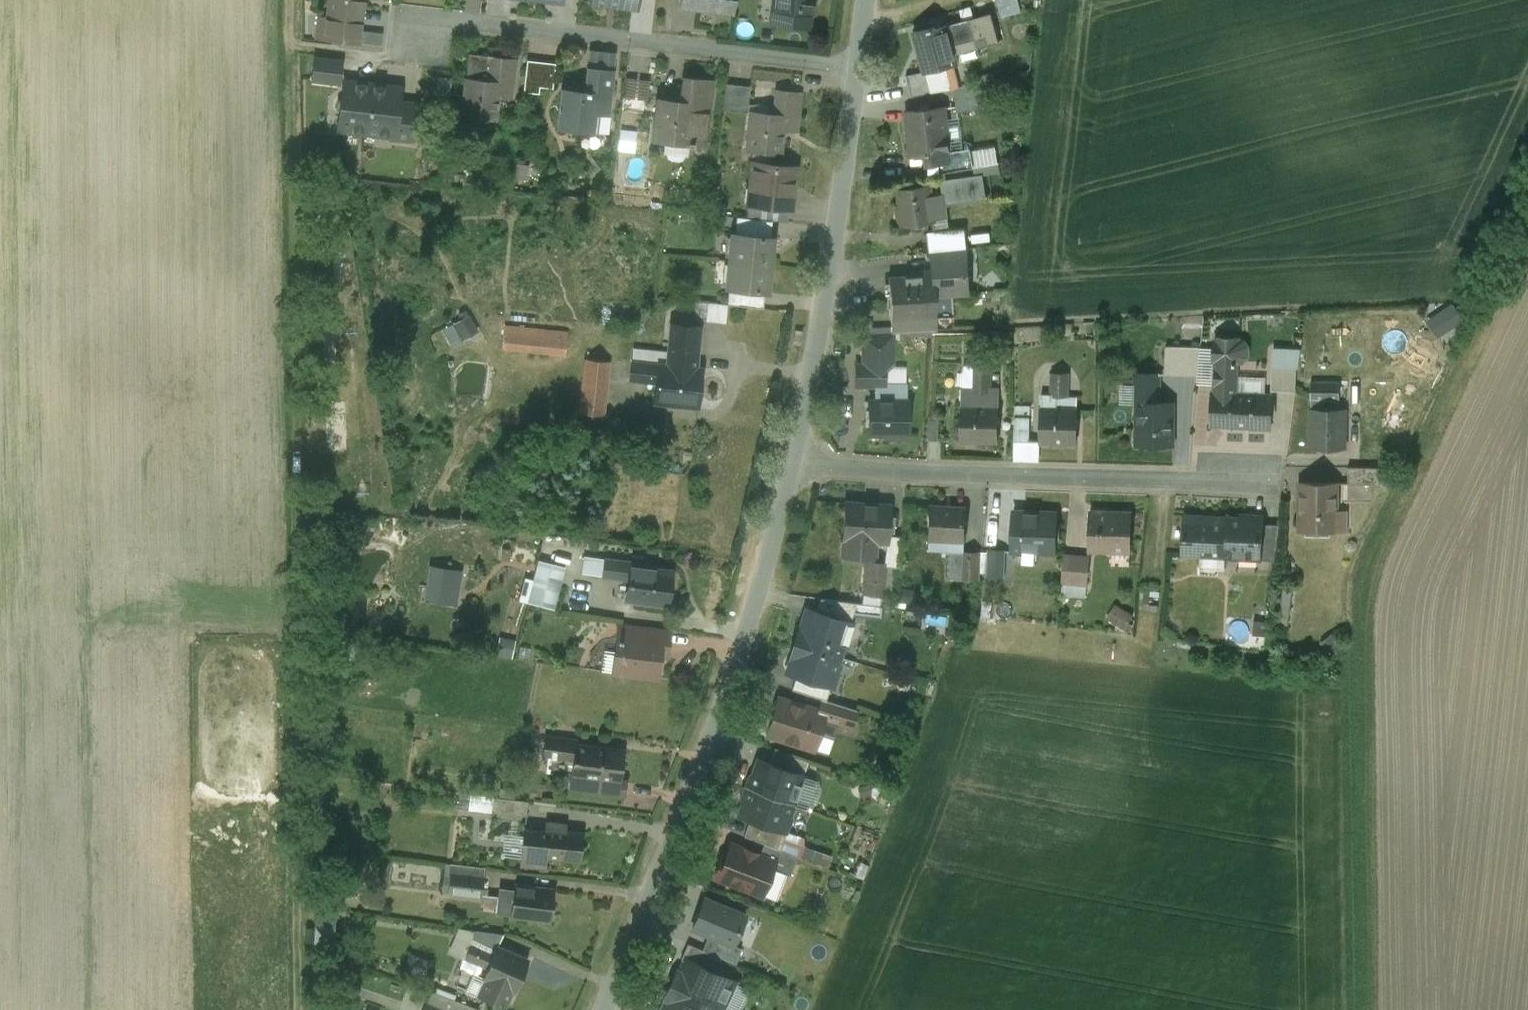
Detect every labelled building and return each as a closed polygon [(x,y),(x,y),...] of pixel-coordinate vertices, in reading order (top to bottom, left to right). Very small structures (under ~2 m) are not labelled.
[(328,16),(361,20),(363,0),(330,0),(328,16)] [(591,3),(636,8),(637,0),(591,0),(591,3)] [(680,8),(734,14),(735,0),(681,0),(680,8)] [(772,23),(808,27),(810,12),(812,13),(814,0),(775,0),(772,23)] [(1002,17),(1023,11),(1019,0),(996,0),(1002,17)] [(992,14),(947,26),(947,27),(952,46),(975,40),(978,49),(1000,43),(992,14)] [(361,20),(328,16),(325,38),(358,42),(361,20)] [(947,26),(935,29),(934,27),(915,33),(926,72),(926,73),(945,67),(958,64),(957,63),(952,46),(947,27),(947,26)] [(383,33),(360,30),(359,42),(382,45),(383,33)] [(492,57),(469,54),(466,78),(489,81),(492,57)] [(614,57),(590,54),(589,68),(613,70),(614,57)] [(489,81),(466,78),(462,117),(495,121),(500,92),(513,94),(516,59),(492,57),(489,81)] [(555,63),(527,60),(523,92),(539,94),(540,87),(553,89),(555,63)] [(945,67),(926,73),(926,72),(907,76),(912,98),(951,89),(945,67)] [(586,91),(563,89),(558,128),(592,132),(594,113),(607,115),(613,70),(589,68),(586,91)] [(624,77),(624,94),(647,95),(648,77),(624,77)] [(711,81),(685,78),(682,101),(659,99),(655,141),(693,146),(694,143),(704,144),(711,81)] [(371,85),(344,82),(343,98),(338,101),(337,110),(341,115),(349,116),(347,130),(365,132),(371,85)] [(723,106),(748,107),(749,83),(724,82),(723,106)] [(978,83),(955,88),(957,113),(981,110),(978,83)] [(400,89),(371,85),(365,132),(393,135),(393,131),(395,131),(399,101),(400,89)] [(774,115),(751,112),(747,150),(780,153),(783,125),(798,127),(801,93),(777,90),(774,115)] [(416,103),(399,101),(395,131),(393,131),(393,135),(393,139),(412,142),(416,103)] [(945,107),(907,112),(912,157),(928,155),(929,162),(951,159),(954,171),(974,168),(971,149),(950,152),(945,107)] [(607,115),(594,113),(592,132),(605,134),(606,130),(609,126),(607,123),(607,115)] [(973,148),(974,166),(987,165),(987,173),(998,173),(996,146),(973,148)] [(951,159),(929,162),(930,175),(954,171),(951,159)] [(794,168),(754,163),(751,191),(756,192),(755,205),(790,209),(794,168)] [(983,175),(941,181),(943,195),(931,197),(932,207),(986,200),(983,175)] [(929,186),(899,190),(901,208),(897,208),(900,227),(934,222),(932,207),(931,197),(929,186)] [(772,221),(748,218),(747,229),(771,231),(772,221)] [(773,237),(732,232),(729,261),(770,265),(773,237)] [(955,232),(933,235),(935,247),(956,244),(955,232)] [(966,248),(929,253),(931,269),(930,269),(931,276),(932,276),(933,306),(944,305),(944,294),(968,293),(966,248)] [(770,265),(729,261),(726,286),(729,286),(765,290),(767,291),(770,265)] [(931,276),(888,278),(891,321),(934,319),(933,306),(932,276),(931,276)] [(765,290),(729,286),(727,304),(763,308),(765,290)] [(725,321),(726,303),(707,302),(706,320),(725,321)] [(1451,303),(1425,319),(1435,336),(1462,321),(1451,303)] [(440,327),(449,344),(477,329),(467,312),(440,327)] [(934,319),(891,321),(891,333),(891,334),(935,331),(934,319)] [(700,326),(672,323),(668,366),(695,369),(700,326)] [(567,333),(504,327),(502,347),(565,354),(567,333)] [(891,333),(863,335),(863,351),(884,349),(891,349),(891,334),(891,333)] [(1267,393),(1231,392),(1232,360),(1236,360),(1241,355),(1242,345),(1237,339),(1233,339),(1233,336),(1212,336),(1211,339),(1210,339),(1209,359),(1211,360),(1210,391),(1208,391),(1207,422),(1245,423),(1245,426),(1264,427),(1264,428),(1266,428),(1267,393)] [(1195,346),(1162,345),(1161,373),(1193,374),(1195,346)] [(884,349),(863,351),(863,365),(884,365),(884,349)] [(608,362),(588,359),(582,413),(601,415),(608,362)] [(668,366),(632,362),(630,380),(656,383),(654,401),(698,406),(701,370),(695,369),(668,366)] [(863,365),(855,365),(855,386),(875,386),(884,386),(884,384),(884,365),(863,365)] [(1296,367),(1273,366),(1272,389),(1295,390),(1296,367)] [(988,367),(972,367),(972,389),(961,389),(961,406),(996,407),(997,390),(988,389),(988,367)] [(1074,396),(1065,396),(1065,372),(1050,372),(1049,395),(1042,394),(1042,407),(1039,407),(1038,441),(1073,442),(1074,396)] [(1155,400),(1156,372),(1132,372),(1131,401),(1134,402),(1133,426),(1132,425),(1132,436),(1133,436),(1133,443),(1168,443),(1169,400),(1155,400)] [(1339,381),(1311,381),(1311,397),(1312,397),(1339,397),(1339,381)] [(906,384),(884,384),(884,386),(875,386),(875,401),(906,401),(906,384)] [(1339,397),(1312,397),(1312,407),(1311,407),(1311,445),(1345,445),(1345,407),(1339,407),(1339,397)] [(875,401),(868,401),(868,434),(884,434),(884,437),(907,437),(907,401),(906,401),(875,401)] [(996,407),(961,406),(960,440),(996,441),(996,407)] [(1028,406),(1013,406),(1012,441),(1027,441),(1028,406)] [(938,417),(927,417),(926,439),(937,439),(938,417)] [(1378,472),(1347,470),(1347,487),(1379,489),(1378,472)] [(1336,485),(1300,485),(1300,533),(1336,533),(1336,485)] [(888,508),(864,507),(864,504),(844,502),(842,539),(844,539),(868,541),(887,542),(890,506),(888,505),(888,508)] [(964,509),(927,507),(926,536),(927,536),(925,549),(962,551),(963,551),(964,509)] [(1055,513),(1012,512),(1010,551),(1012,551),(1053,552),(1055,513)] [(1130,513),(1088,512),(1087,549),(1129,550),(1130,513)] [(1240,518),(1225,517),(1224,555),(1258,556),(1259,557),(1260,522),(1260,514),(1240,514),(1240,518)] [(1208,522),(1184,521),(1185,515),(1183,515),(1181,553),(1224,555),(1225,517),(1208,516),(1208,522)] [(1278,523),(1260,522),(1259,557),(1258,556),(1257,558),(1274,559),(1278,523)] [(868,541),(844,539),(843,556),(867,558),(868,541)] [(1003,550),(988,550),(987,576),(1002,576),(1003,550)] [(963,551),(962,551),(961,578),(977,579),(978,551),(963,551)] [(1088,557),(1063,555),(1060,581),(1086,583),(1088,557)] [(632,563),(593,557),(591,573),(604,575),(603,576),(630,580),(632,563)] [(885,563),(867,561),(863,593),(880,595),(885,563)] [(671,572),(644,568),(645,564),(632,563),(630,580),(627,599),(667,604),(671,572)] [(885,563),(880,595),(863,593),(862,601),(862,603),(889,606),(894,565),(885,563)] [(449,568),(431,566),(427,591),(445,594),(449,568)] [(558,586),(534,580),(529,603),(552,609),(558,586)] [(856,603),(821,599),(816,612),(850,623),(856,603)] [(1115,602),(1106,618),(1124,628),(1133,612),(1115,602)] [(816,612),(810,610),(805,613),(795,644),(839,657),(843,644),(848,642),(853,626),(854,624),(850,623),(816,612)] [(669,632),(643,629),(642,641),(661,643),(661,647),(668,648),(669,632)] [(511,656),(514,640),(496,637),(494,653),(511,656)] [(642,641),(617,638),(612,672),(657,678),(661,647),(661,643),(642,641)] [(839,657),(795,644),(788,669),(790,674),(796,675),(830,686),(834,687),(838,676),(835,671),(839,657)] [(830,686),(796,675),(791,690),(822,699),(826,700),(830,686)] [(818,711),(778,698),(773,715),(772,714),(765,718),(763,725),(766,732),(768,733),(767,735),(813,749),(822,719),(824,713),(818,711)] [(826,700),(822,699),(818,711),(824,713),(822,719),(851,728),(856,710),(826,700)] [(623,751),(576,745),(576,740),(544,736),(542,756),(547,756),(545,772),(582,776),(582,774),(619,779),(623,751)] [(808,762),(774,750),(769,764),(803,776),(808,762)] [(769,764),(758,760),(747,789),(793,805),(797,793),(799,794),(805,777),(803,776),(769,764)] [(619,779),(582,774),(582,776),(581,788),(625,793),(627,780),(619,779)] [(793,805),(747,789),(738,815),(750,819),(783,831),(786,832),(790,820),(788,817),(793,805)] [(493,797),(474,795),(473,808),(491,811),(493,797)] [(528,801),(493,797),(491,811),(526,815),(528,801)] [(783,831),(750,819),(744,836),(763,844),(777,849),(783,831)] [(564,824),(546,823),(545,830),(542,857),(579,861),(582,833),(564,832),(564,824)] [(545,830),(525,828),(522,861),(542,863),(542,857),(545,830)] [(777,849),(763,844),(759,855),(774,861),(771,868),(790,875),(797,857),(777,849)] [(756,853),(744,849),(743,851),(730,846),(725,858),(722,857),(714,877),(761,895),(771,868),(774,861),(759,855),(755,854),(756,853)] [(802,858),(829,865),(832,853),(805,846),(802,858)] [(486,868),(452,864),(451,872),(485,877),(486,868)] [(485,877),(451,872),(449,889),(483,894),(485,877)] [(553,890),(515,885),(513,896),(511,915),(549,920),(553,890)] [(513,896),(499,894),(497,913),(511,915),(513,896)] [(733,945),(745,915),(704,899),(692,928),(730,944),(733,945)] [(315,912),(319,930),(334,927),(331,909),(315,912)] [(503,934),(474,930),(468,944),(493,955),(496,947),(497,947),(503,934)] [(493,955),(468,944),(462,958),(487,968),(493,955)] [(717,956),(687,944),(680,959),(685,961),(686,960),(710,971),(717,956)] [(735,963),(741,949),(733,945),(730,944),(724,959),(735,963)] [(497,947),(496,947),(493,955),(487,968),(483,978),(486,980),(513,991),(514,991),(527,960),(497,947)] [(710,971),(686,960),(685,961),(680,974),(676,972),(670,985),(721,1009),(733,982),(710,971)] [(513,991),(486,980),(479,997),(506,1008),(513,991)] [(670,985),(664,998),(668,999),(663,1009),(720,1009),(721,1009),(670,985)]
